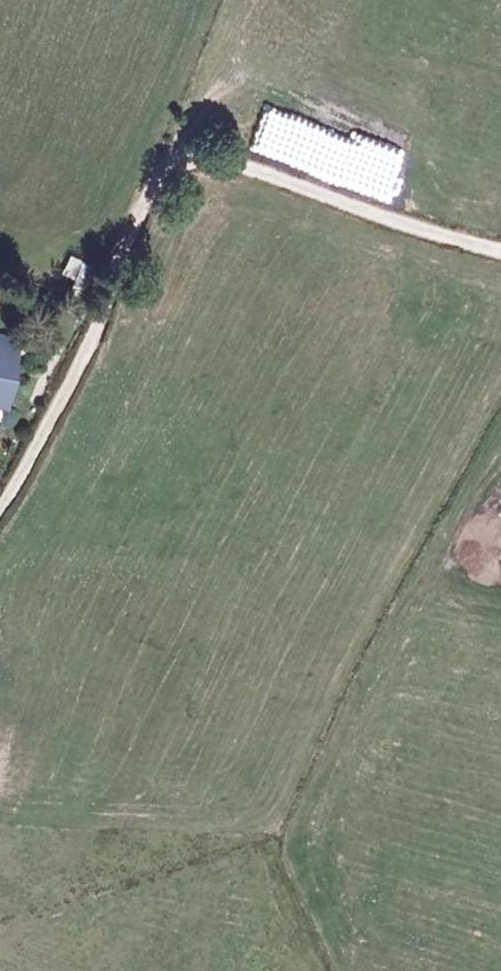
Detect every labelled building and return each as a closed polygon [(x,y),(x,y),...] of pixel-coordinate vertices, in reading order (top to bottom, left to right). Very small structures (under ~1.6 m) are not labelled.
[(2,387),(10,330),(0,329),(0,387),(2,387)]
